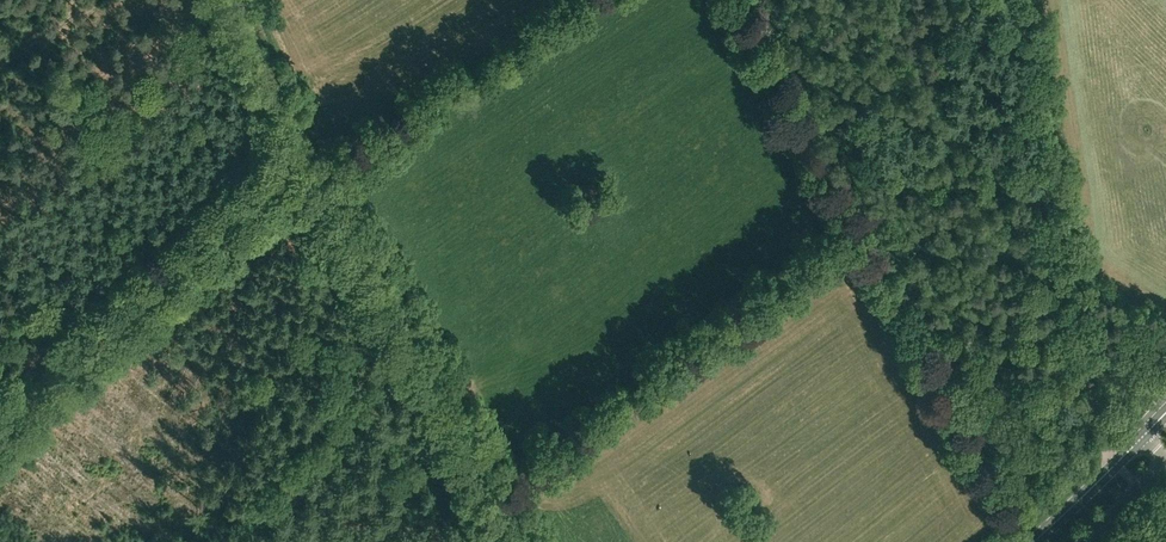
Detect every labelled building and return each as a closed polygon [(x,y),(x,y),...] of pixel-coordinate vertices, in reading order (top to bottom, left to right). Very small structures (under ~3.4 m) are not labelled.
[(369,128),(355,137),(365,154),(379,143),(369,128)]
